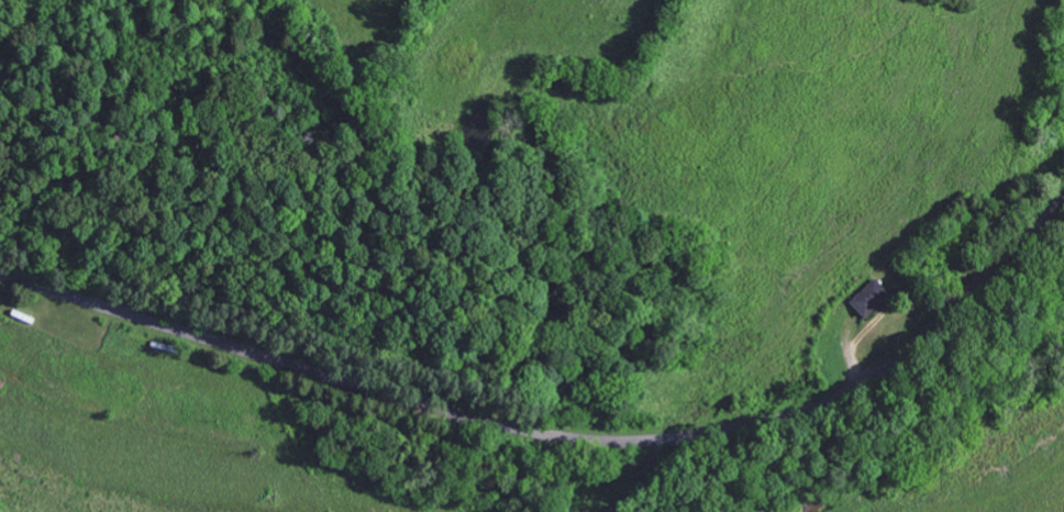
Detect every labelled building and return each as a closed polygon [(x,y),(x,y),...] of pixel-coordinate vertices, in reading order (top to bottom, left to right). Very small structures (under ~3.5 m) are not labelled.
[(864,320),(889,297),(872,279),(848,303),(864,320)]
